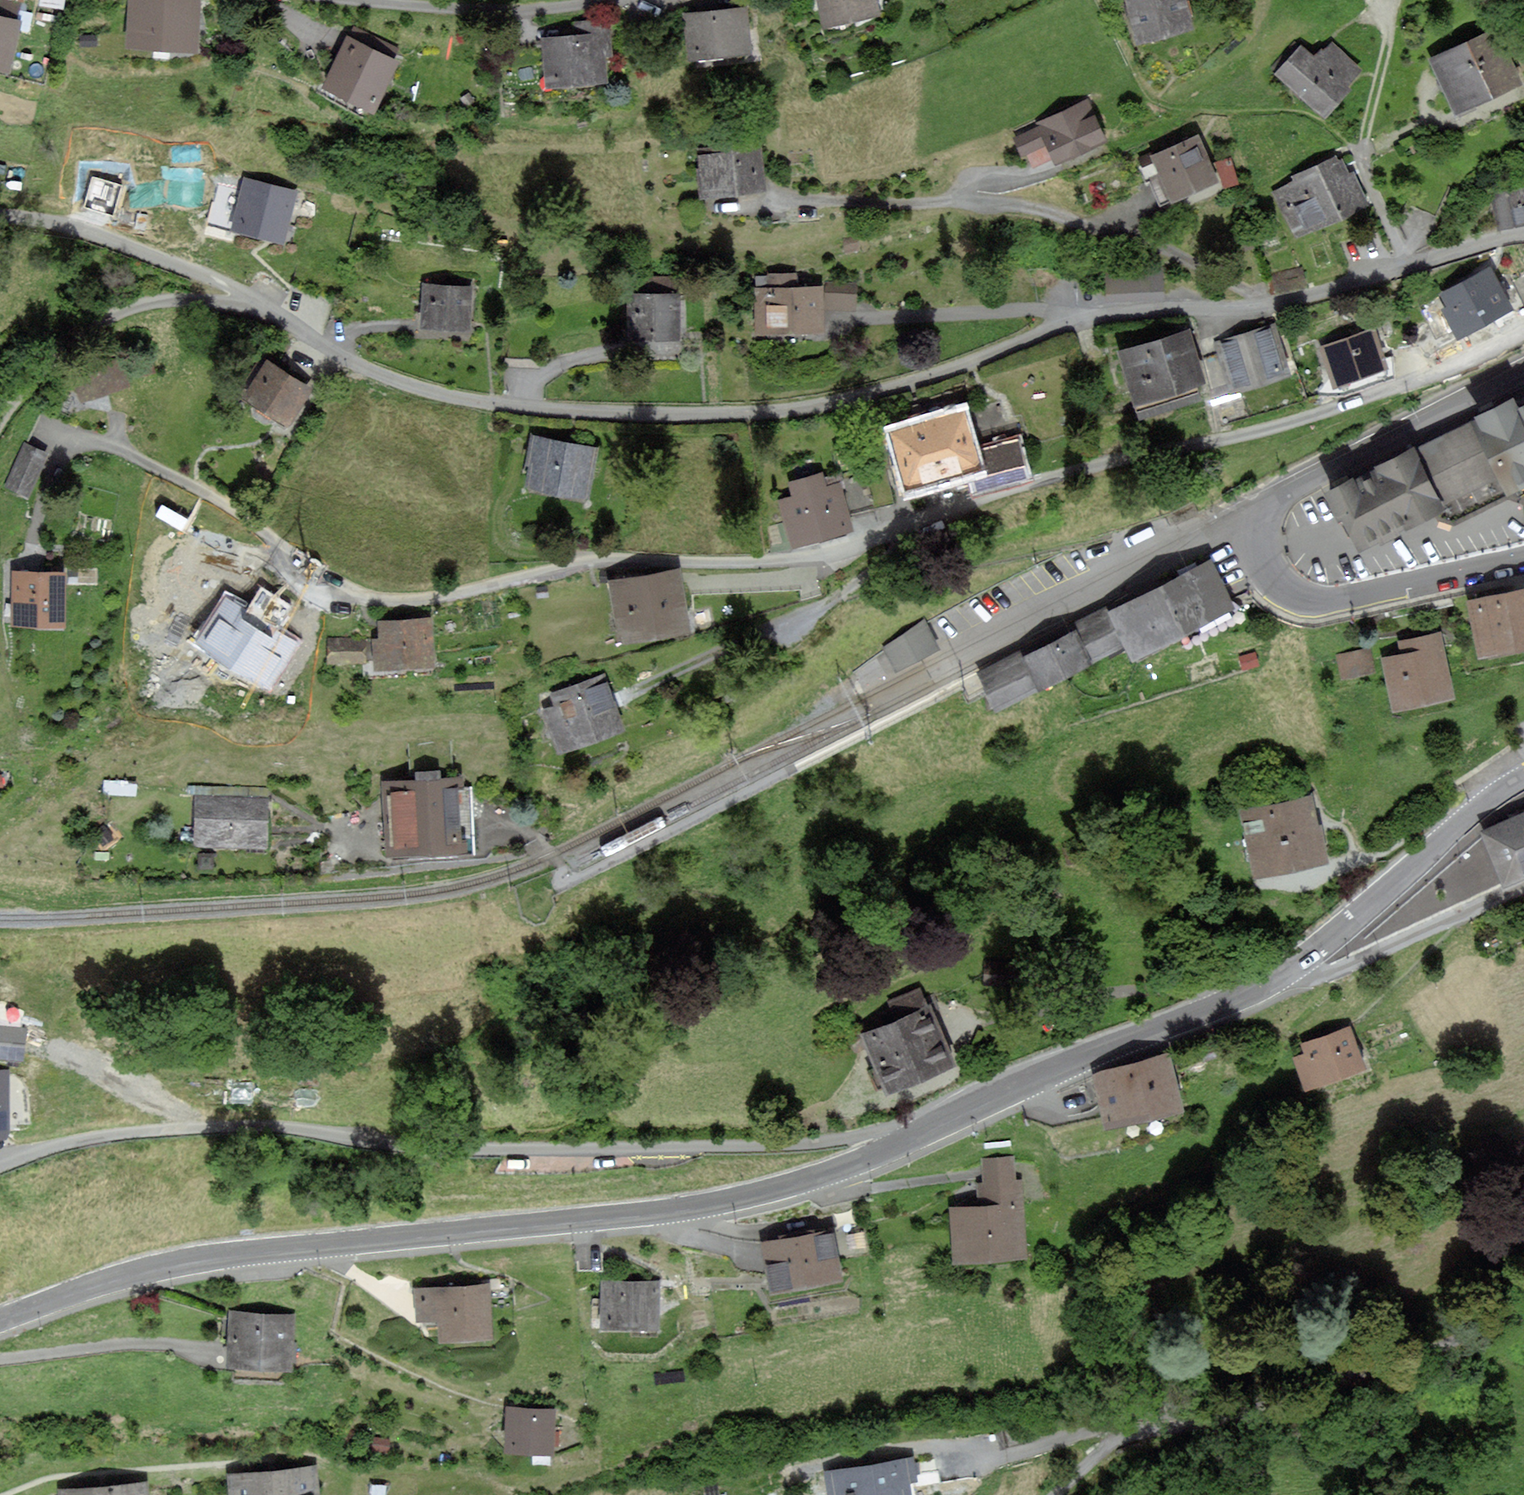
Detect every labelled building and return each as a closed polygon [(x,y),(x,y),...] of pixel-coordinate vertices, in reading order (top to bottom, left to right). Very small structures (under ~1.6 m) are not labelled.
[(6,0),(0,0),(0,67),(12,69),(23,21),(16,20),(20,3),(6,0)] [(128,47),(199,49),(200,0),(129,0),(128,47)] [(822,29),(882,17),(878,0),(816,0),(822,29)] [(1142,38),(1190,25),(1183,0),(1132,0),(1142,38)] [(687,12),(688,59),(752,58),(752,11),(687,12)] [(1434,60),(1454,111),(1523,83),(1502,32),(1434,60)] [(550,37),(552,85),(607,83),(605,35),(550,37)] [(353,36),(327,86),(375,110),(401,61),(353,36)] [(1358,69),(1331,43),(1315,61),(1301,48),(1278,71),(1324,114),(1347,89),(1343,84),(1358,69)] [(1097,100),(1016,132),(1031,170),(1112,138),(1097,100)] [(1199,134),(1154,158),(1178,203),(1223,180),(1199,134)] [(756,144),(696,144),(696,186),(756,186),(756,144)] [(1278,182),(1302,235),(1362,208),(1338,155),(1278,182)] [(249,181),(236,233),(288,245),(301,194),(249,181)] [(1494,195),(1500,226),(1523,222),(1523,190),(1494,195)] [(1445,308),(1458,335),(1511,308),(1491,269),(1443,293),(1449,306),(1445,308)] [(1515,281),(1523,299),(1523,277),(1515,281)] [(431,286),(427,327),(474,331),(477,289),(431,286)] [(759,290),(760,332),(823,330),(822,288),(759,290)] [(833,288),(833,310),(856,310),(856,288),(833,288)] [(684,297),(632,297),(632,339),(684,339),(684,297)] [(1185,329),(1119,353),(1138,405),(1204,381),(1185,329)] [(1226,345),(1241,392),(1292,376),(1277,329),(1226,345)] [(1323,345),(1335,385),(1388,369),(1376,329),(1323,345)] [(271,357),(243,396),(289,428),(317,389),(271,357)] [(75,370),(83,410),(125,402),(117,362),(75,370)] [(1417,448),(1327,492),(1356,552),(1435,512),(1440,521),(1455,523),(1507,497),(1523,489),(1523,405),(1518,408),(1513,399),(1477,417),(1479,421),(1419,451),(1417,448)] [(961,410),(891,431),(908,488),(978,467),(961,410)] [(540,435),(530,488),(590,499),(600,446),(540,435)] [(1026,466),(1019,441),(978,453),(984,478),(1026,466)] [(44,455),(25,446),(7,483),(26,493),(44,455)] [(781,500),(794,545),(852,529),(838,483),(825,487),(821,473),(790,482),(794,496),(781,500)] [(1232,606),(1211,563),(1114,611),(1108,614),(1105,608),(1077,622),(1094,657),(1126,641),(1133,656),(1232,606)] [(16,574),(16,624),(63,624),(64,574),(16,574)] [(614,587),(625,645),(688,634),(678,576),(614,587)] [(1470,602),(1482,657),(1523,649),(1523,591),(1470,602)] [(375,618),(375,666),(436,666),(436,618),(375,618)] [(926,621),(885,649),(897,673),(940,650),(926,621)] [(328,633),(329,661),(367,660),(366,632),(328,633)] [(1073,632),(1027,655),(1022,658),(1019,652),(980,672),(998,708),(1088,661),(1073,632)] [(1386,658),(1396,706),(1450,695),(1437,634),(1398,642),(1401,655),(1386,658)] [(1367,649),(1338,657),(1344,677),(1372,670),(1367,649)] [(547,708),(563,753),(629,730),(613,684),(547,708)] [(394,778),(397,853),(475,850),(472,775),(394,778)] [(202,793),(201,841),(270,842),(271,794),(202,793)] [(1245,808),(1258,873),(1327,859),(1314,794),(1245,808)] [(1484,832),(1505,881),(1523,873),(1523,815),(1484,832)] [(896,1019),(861,1033),(886,1092),(954,1064),(923,988),(889,1002),(896,1019)] [(1347,1027),(1304,1044),(1308,1053),(1295,1058),(1307,1088),(1363,1067),(1347,1027)] [(1102,1073),(1112,1124),(1181,1112),(1171,1060),(1102,1073)] [(981,1206),(952,1209),(956,1260),(1025,1254),(1021,1201),(1019,1181),(1013,1181),(1011,1157),(985,1159),(987,1183),(980,1183),(981,1206)] [(830,1231),(763,1244),(773,1293),(840,1280),(830,1231)] [(604,1284),(603,1328),(656,1329),(657,1285),(604,1284)] [(488,1287),(417,1290),(419,1319),(441,1318),(442,1338),(490,1336),(488,1287)] [(294,1313),(230,1313),(230,1361),(294,1361),(294,1313)] [(555,1411),(509,1410),(508,1449),(554,1451),(555,1411)] [(826,1467),(830,1494),(914,1494),(909,1456),(826,1467)] [(234,1476),(235,1494),(321,1494),(320,1473),(234,1476)] [(67,1491),(67,1494),(155,1494),(155,1487),(67,1491)]
